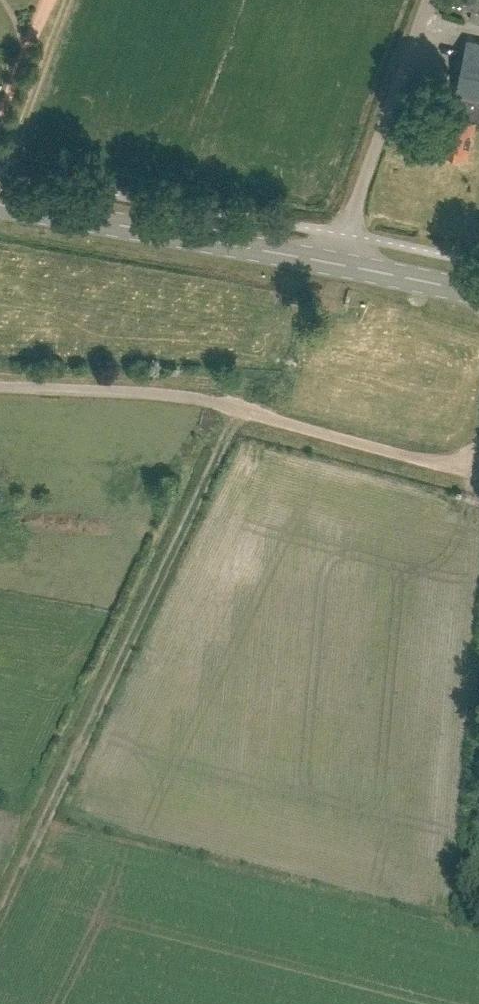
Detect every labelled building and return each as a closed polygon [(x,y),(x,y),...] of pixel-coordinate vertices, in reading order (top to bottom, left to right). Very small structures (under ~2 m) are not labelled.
[(473,8),(470,18),(478,21),(478,10),(473,8)] [(468,38),(456,94),(453,93),(448,114),(441,148),(468,154),(475,121),(478,122),(478,40),(468,38)]
